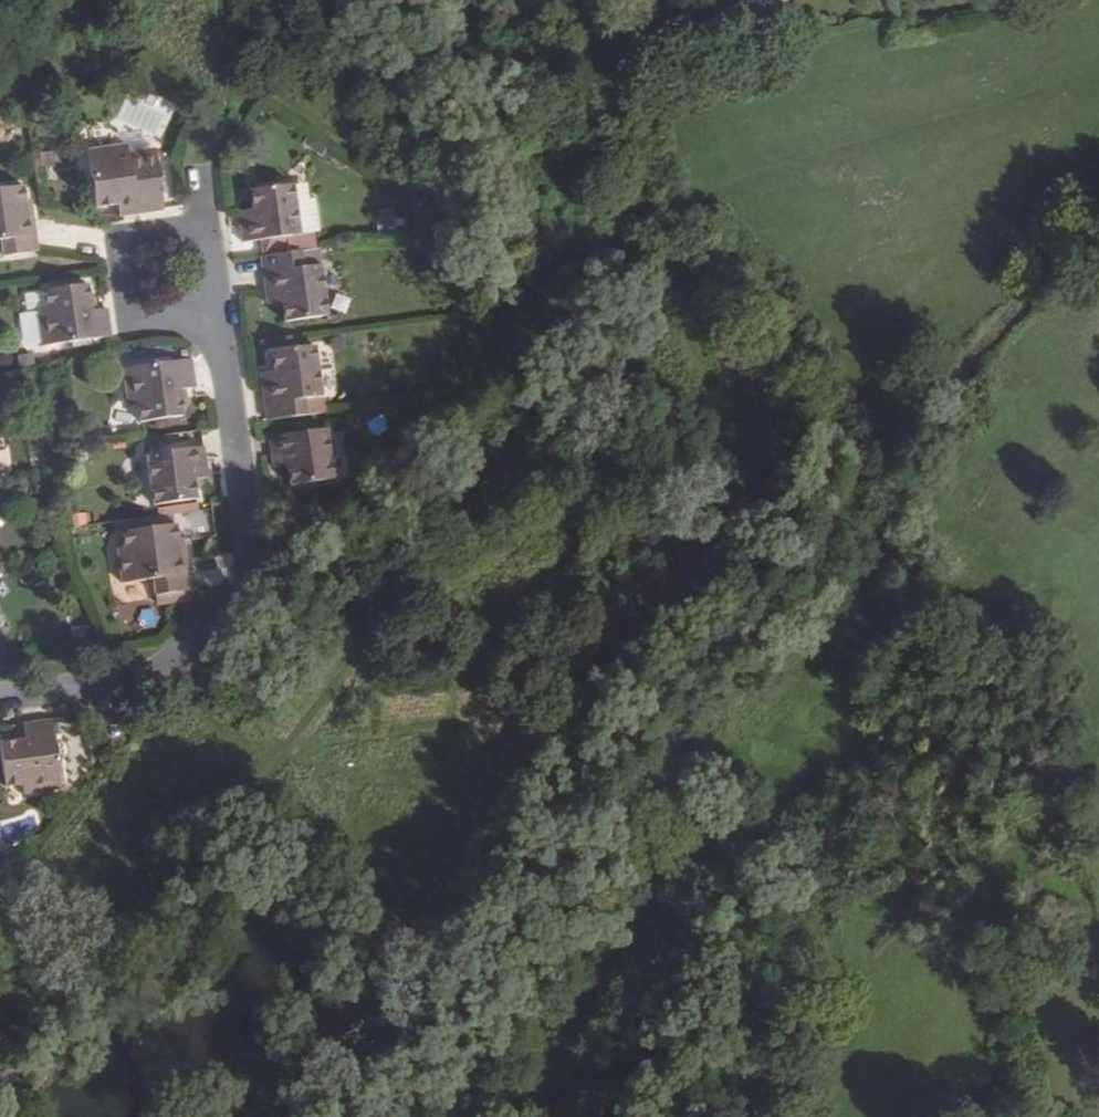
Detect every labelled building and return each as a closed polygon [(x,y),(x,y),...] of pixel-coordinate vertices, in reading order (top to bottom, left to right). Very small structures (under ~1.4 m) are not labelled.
[(735,0),(719,0),(723,18),(739,14),(735,0)] [(778,0),(763,0),(766,13),(780,9),(778,0)] [(159,159),(133,161),(131,156),(130,148),(90,153),(98,209),(119,207),(135,204),(137,216),(167,212),(159,159)] [(159,159),(158,153),(131,156),(133,161),(159,159)] [(37,254),(31,212),(26,212),(23,188),(0,191),(0,259),(37,254)] [(260,215),(245,217),(249,245),(307,237),(300,188),(257,194),(260,215)] [(119,207),(121,218),(137,216),(135,204),(119,207)] [(402,233),(403,211),(378,209),(377,231),(402,233)] [(271,296),(281,295),(283,310),(286,329),(328,322),(321,273),(303,275),(301,254),(266,258),(271,296)] [(51,308),(42,309),(47,346),(115,337),(111,309),(94,311),(90,284),(48,289),(51,308)] [(51,308),(48,289),(29,293),(32,310),(42,309),(51,308)] [(283,310),(281,295),(271,296),(274,311),(283,310)] [(38,310),(24,311),(27,344),(41,342),(38,310)] [(314,343),(272,350),(275,369),(276,385),(267,386),(273,424),(306,419),(304,398),(321,395),(314,343)] [(183,391),(199,388),(194,362),(127,371),(134,408),(142,407),(145,426),(186,419),(183,391)] [(275,369),(265,371),(267,386),(276,385),(275,369)] [(339,481),(333,433),(275,440),(279,469),(294,467),(297,486),(339,481)] [(196,481),(211,479),(207,451),(150,459),(157,507),(199,500),(196,481)] [(188,544),(182,545),(179,522),(125,529),(128,544),(122,545),(125,579),(143,577),(146,593),(193,587),(188,544)] [(61,785),(52,716),(25,721),(28,738),(0,741),(0,748),(5,785),(24,782),(25,791),(61,785)]
